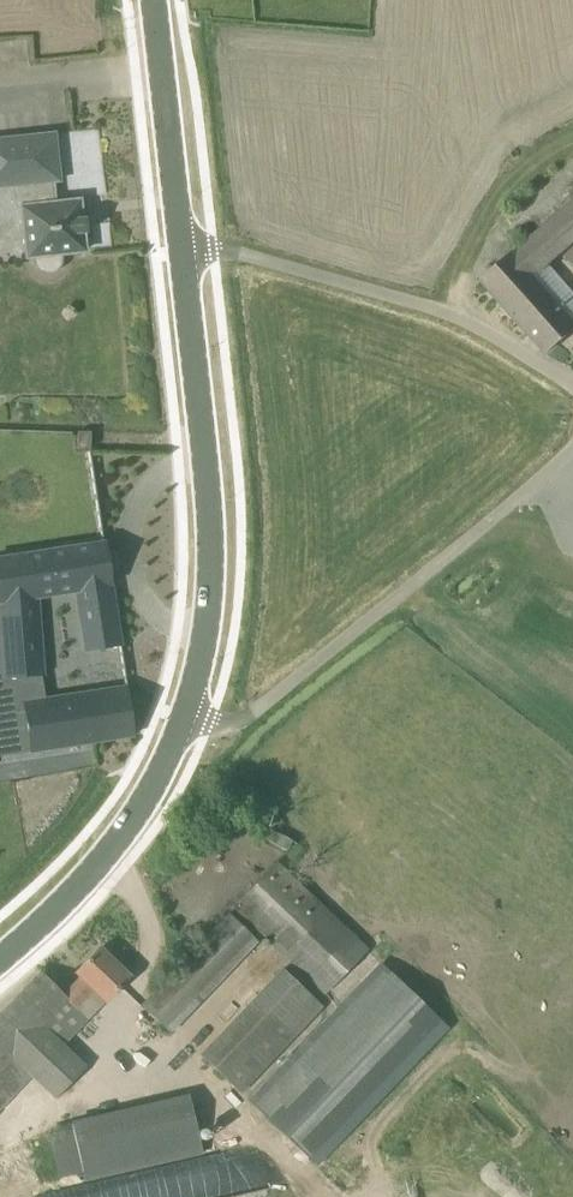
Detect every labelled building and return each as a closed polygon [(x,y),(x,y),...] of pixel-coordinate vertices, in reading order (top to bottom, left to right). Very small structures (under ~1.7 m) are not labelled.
[(32,257),(35,256),(36,264),(36,266),(37,268),(38,270),(40,271),(42,273),(44,274),(46,274),(48,275),(50,275),(52,274),(54,274),(56,272),(58,271),(59,269),(61,268),(61,266),(62,263),(62,261),(61,254),(85,251),(83,233),(88,233),(86,218),(76,219),(75,203),(78,203),(79,206),(80,206),(80,201),(55,204),(53,182),(60,181),(55,133),(0,139),(0,188),(13,186),(15,209),(23,209),(28,257),(32,257)] [(482,280),(546,354),(572,330),(572,293),(571,290),(550,266),(563,254),(572,264),(572,263),(572,200),(482,280)] [(90,449),(91,432),(78,431),(77,449),(90,449)] [(111,585),(112,585),(105,542),(0,558),(0,598),(1,598),(6,676),(45,672),(42,594),(81,588),(90,650),(120,645),(111,585)] [(45,696),(23,699),(31,749),(80,741),(134,733),(126,682),(92,688),(45,696)] [(235,906),(327,995),(367,951),(276,863),(235,906)] [(171,1034),(259,942),(229,914),(142,1006),(171,1034)] [(126,974),(100,948),(76,972),(81,976),(64,994),(40,971),(0,1013),(0,1109),(31,1076),(55,1098),(86,1063),(63,1042),(126,974)] [(242,1091),(323,1006),(282,969),(201,1055),(242,1091)] [(271,1100),(290,1120),(316,1096),(297,1076),(271,1100)] [(84,1182),(205,1154),(191,1094),(70,1122),(84,1182)]
